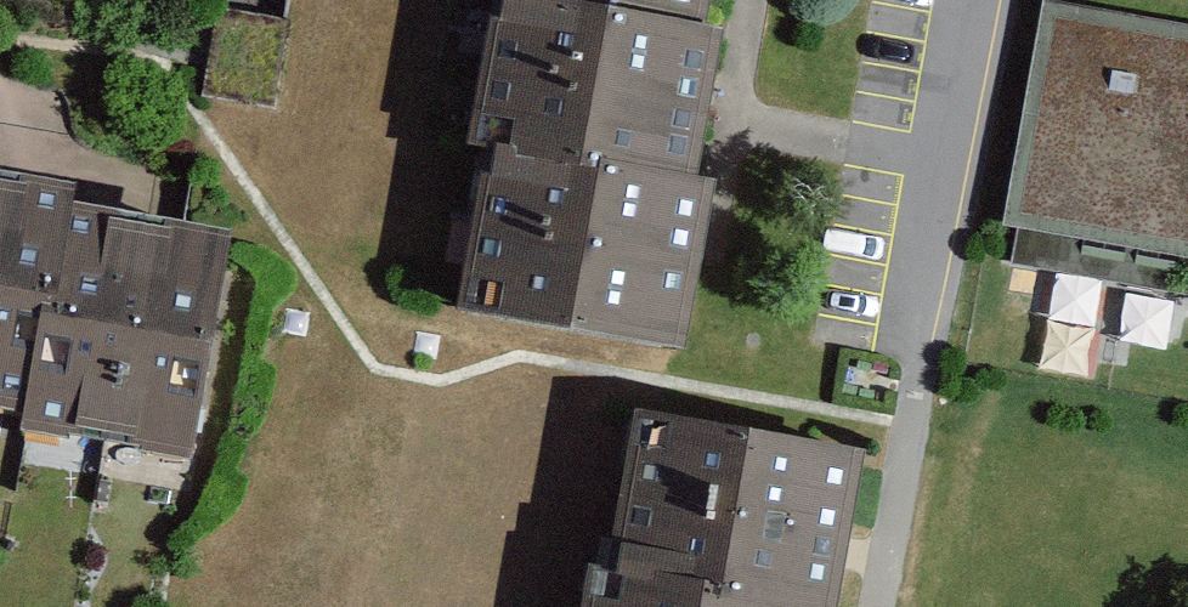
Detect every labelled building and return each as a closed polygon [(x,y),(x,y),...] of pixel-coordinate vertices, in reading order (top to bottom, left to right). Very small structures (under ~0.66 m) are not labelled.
[(465,21),(476,23),(488,25),(693,57),(702,0),(468,0),(465,21)] [(1034,12),(994,232),(1187,267),(1187,39),(1034,12)] [(474,181),(688,212),(710,58),(693,57),(488,25),(476,23),(453,178),(474,181)] [(474,181),(452,334),(680,367),(702,214),(688,212),(474,181)] [(52,225),(55,210),(0,200),(0,431),(14,434),(52,225)] [(175,491),(221,258),(52,225),(14,434),(8,458),(175,491)] [(1166,342),(1172,296),(1054,279),(1042,364),(1096,371),(1102,333),(1166,342)] [(629,399),(601,559),(810,595),(827,598),(835,553),(855,438),(629,399)] [(578,606),(808,606),(810,595),(601,559),(587,555),(578,606)]
